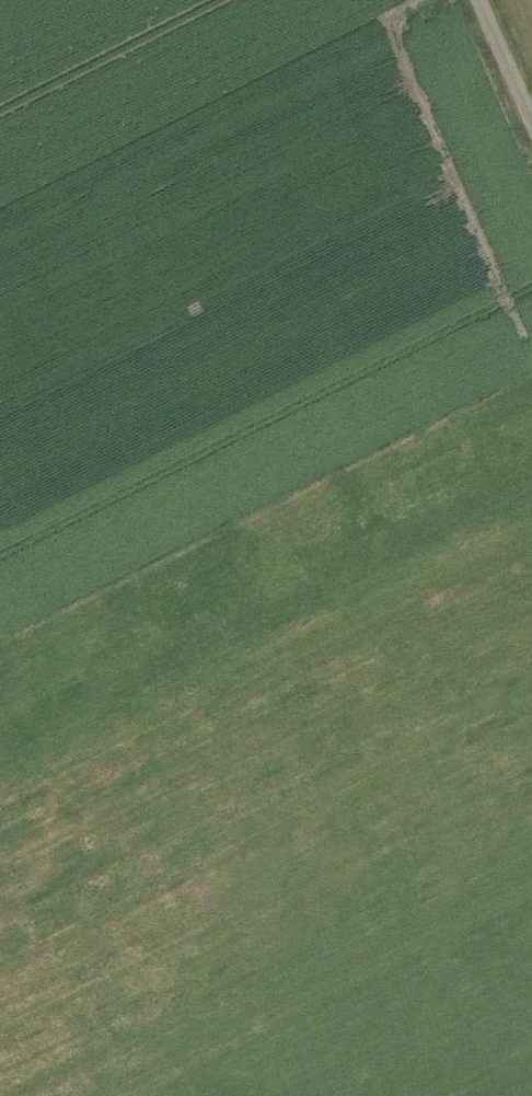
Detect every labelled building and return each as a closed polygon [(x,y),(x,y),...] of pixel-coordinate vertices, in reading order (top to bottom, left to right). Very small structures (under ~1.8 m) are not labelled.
[(471,54),(452,61),(457,72),(475,65),(471,54)]
